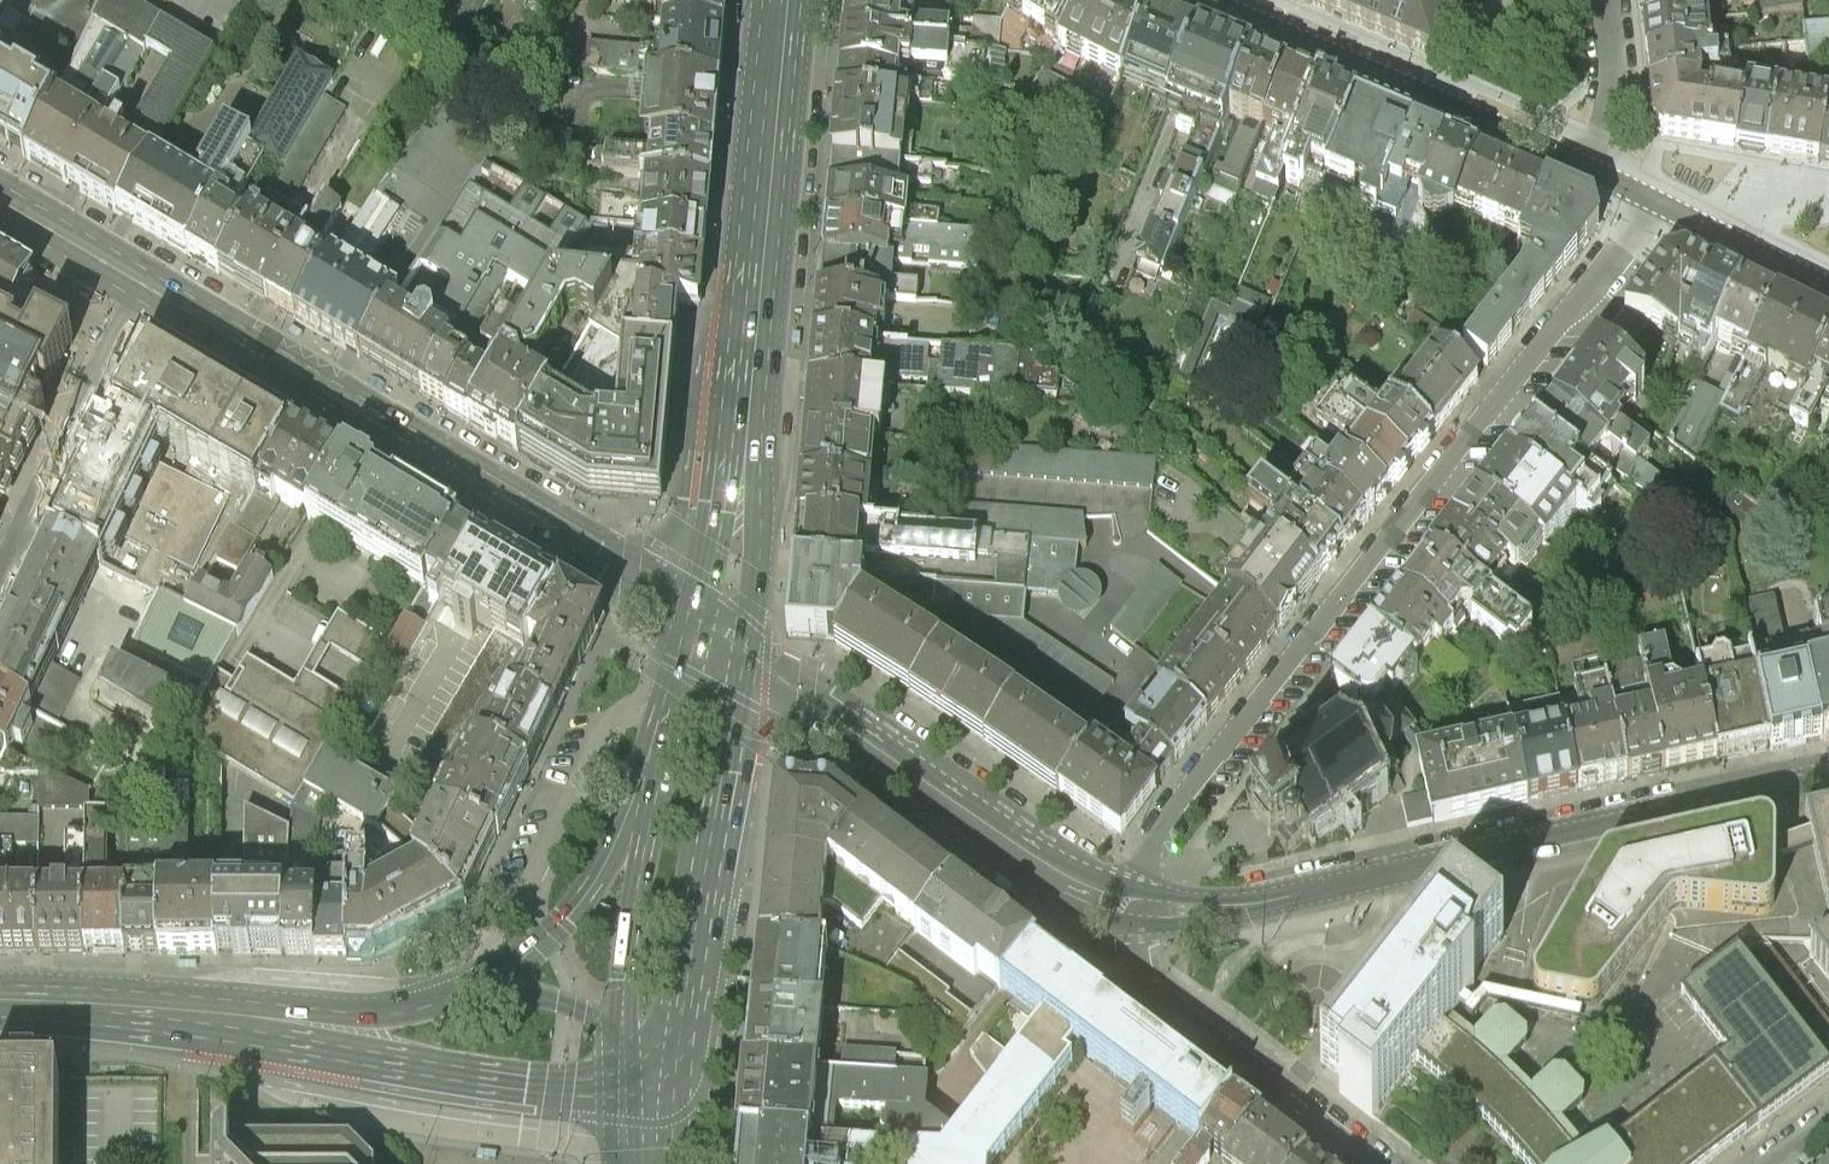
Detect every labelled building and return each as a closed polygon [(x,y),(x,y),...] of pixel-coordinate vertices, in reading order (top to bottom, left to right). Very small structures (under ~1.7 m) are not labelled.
[(96,25),(144,54),(146,51),(173,68),(134,135),(142,140),(134,153),(151,163),(155,155),(213,57),(119,0),(108,0),(96,25)] [(439,4),(419,34),(450,55),(488,0),(441,0),(439,4)] [(667,26),(724,31),(727,0),(603,0),(657,5),(656,24),(667,26)] [(851,7),(888,10),(895,13),(903,13),(904,0),(851,0),(851,7)] [(1017,2),(1009,14),(1063,47),(1065,44),(1092,0),(1018,0),(1017,2)] [(1065,44),(1120,81),(1124,72),(1148,15),(1142,12),(1119,0),(1092,0),(1065,44)] [(1336,17),(1431,57),(1456,0),(1295,0),(1336,17)] [(1645,25),(1697,20),(1695,0),(1643,0),(1645,25)] [(1760,14),(1804,9),(1803,0),(1758,0),(1760,14)] [(847,33),(847,39),(898,45),(990,52),(1002,53),(1001,25),(903,13),(895,13),(888,10),(851,7),(847,33)] [(10,11),(2,28),(15,34),(23,18),(10,11)] [(1148,15),(1124,72),(1175,93),(1198,36),(1192,33),(1148,15)] [(1697,20),(1645,25),(1647,50),(1648,57),(1719,51),(1714,28),(1706,28),(1706,19),(1697,20)] [(1809,60),(1828,59),(1828,19),(1805,22),(1807,42),(1809,60)] [(58,101),(55,107),(98,132),(144,54),(96,25),(58,101)] [(588,46),(586,72),(649,78),(720,85),(724,31),(667,26),(664,54),(654,53),(652,52),(588,46)] [(1202,38),(1198,36),(1175,93),(1169,107),(1178,111),(1172,126),(1190,133),(1169,184),(1165,182),(1158,197),(1167,201),(1156,225),(1150,222),(1136,253),(1164,266),(1232,110),(1254,60),(1202,38)] [(846,44),(844,71),(896,77),(898,45),(847,39),(846,44)] [(990,52),(898,45),(896,77),(995,86),(996,66),(990,64),(990,52)] [(1719,51),(1648,57),(1649,65),(1651,88),(1732,78),(1731,49),(1719,51)] [(1223,179),(1215,176),(1210,189),(1237,200),(1267,128),(1289,75),(1270,66),(1254,60),(1232,110),(1248,116),(1223,179)] [(28,161),(55,114),(52,113),(55,107),(58,101),(3,70),(5,67),(0,64),(0,145),(28,161)] [(248,152),(249,153),(265,162),(281,171),(323,99),(332,84),(300,64),(257,137),(248,152)] [(1048,68),(1000,143),(1023,156),(1071,83),(1048,68)] [(921,90),(921,86),(894,88),(896,77),(844,71),(841,95),(841,100),(905,106),(917,107),(919,107),(921,90)] [(1317,87),(1289,75),(1267,128),(1285,135),(1281,145),(1271,140),(1248,196),(1274,207),(1287,178),(1322,89),(1317,87)] [(1748,78),(1736,146),(1743,148),(1767,152),(1778,88),(1764,86),(1764,77),(1748,78)] [(651,141),(653,141),(714,146),(720,85),(649,78),(645,122),(653,122),(651,141)] [(1732,78),(1651,88),(1651,93),(1655,125),(1658,129),(1662,133),(1715,143),(1736,146),(1748,78),(1732,78)] [(1778,88),(1767,152),(1812,160),(1819,161),(1827,107),(1828,96),(1778,88)] [(1327,91),(1322,89),(1287,178),(1300,184),(1294,199),(1317,208),(1322,197),(1360,105),(1327,91)] [(954,90),(921,90),(919,107),(952,109),(954,90)] [(346,113),(323,99),(281,171),(254,218),(253,220),(288,242),(304,215),(291,207),(346,113)] [(836,156),(835,162),(896,166),(900,151),(905,106),(841,100),(836,156)] [(1384,116),(1360,105),(1322,197),(1376,219),(1414,128),(1384,116)] [(905,106),(900,151),(913,152),(917,107),(905,106)] [(55,114),(28,161),(67,185),(98,132),(55,107),(52,113),(55,114)] [(1819,161),(1828,163),(1828,108),(1827,107),(1819,161)] [(558,133),(518,121),(499,150),(569,167),(571,142),(558,133)] [(188,256),(249,153),(248,152),(257,137),(233,123),(203,176),(208,179),(202,190),(169,170),(172,165),(155,155),(151,163),(120,216),(188,256)] [(1419,130),(1414,128),(1376,219),(1371,230),(1390,237),(1405,198),(1401,197),(1400,188),(1423,196),(1447,142),(1419,130)] [(119,131),(113,141),(122,145),(127,136),(119,131)] [(120,216),(151,163),(134,153),(122,145),(113,141),(98,132),(67,185),(120,216)] [(650,179),(711,185),(714,146),(653,141),(651,164),(650,179)] [(1460,148),(1447,142),(1423,196),(1403,240),(1440,257),(1449,237),(1429,228),(1438,209),(1452,215),(1458,206),(1478,156),(1460,148)] [(249,153),(188,256),(220,276),(247,230),(228,219),(232,211),(236,211),(238,209),(265,162),(249,153)] [(650,179),(651,164),(644,163),(642,158),(604,154),(590,153),(588,171),(605,175),(641,179),(641,178),(648,179),(650,179)] [(1512,171),(1478,156),(1458,206),(1523,233),(1544,184),(1512,171)] [(832,193),(896,197),(897,183),(932,185),(933,169),(896,166),(835,162),(833,189),(832,193)] [(405,386),(446,410),(471,370),(477,360),(466,353),(452,345),(495,273),(518,287),(542,302),(554,282),(553,282),(573,249),(574,248),(575,248),(587,227),(486,169),(421,268),(453,289),(432,325),(434,326),(436,334),(405,386)] [(644,224),(706,231),(711,185),(650,179),(648,179),(644,224)] [(1544,184),(1523,233),(1519,245),(1532,251),(1529,263),(1556,282),(1599,224),(1595,214),(1591,205),(1550,187),(1544,184)] [(830,221),(936,230),(939,215),(905,211),(907,198),(896,197),(832,193),(832,197),(830,221)] [(327,275),(297,321),(361,359),(394,309),(399,301),(384,292),(390,284),(363,268),(364,266),(364,267),(365,266),(399,214),(375,198),(333,262),(334,263),(326,275),(327,275)] [(308,237),(301,249),(269,305),(297,321),(327,275),(326,275),(308,265),(312,258),(316,259),(342,212),(327,203),(307,236),(308,237)] [(254,218),(238,209),(236,211),(232,211),(228,219),(247,230),(253,220),(254,218)] [(269,305),(301,249),(288,242),(253,220),(247,230),(220,276),(269,305)] [(594,220),(593,244),(613,245),(614,221),(594,220)] [(889,260),(889,244),(982,253),(983,233),(936,230),(830,221),(828,244),(827,254),(889,260)] [(646,237),(644,255),(703,261),(706,231),(644,224),(643,237),(646,237)] [(644,255),(573,249),(553,282),(554,282),(613,289),(613,291),(609,297),(641,300),(643,275),(644,255)] [(1665,256),(1625,308),(1651,320),(1680,334),(1693,309),(1716,266),(1695,256),(1686,251),(1675,253),(1665,256)] [(889,260),(827,254),(826,260),(823,292),(878,298),(917,303),(917,282),(889,280),(889,260)] [(699,306),(703,261),(644,255),(643,275),(641,300),(679,303),(679,305),(699,306)] [(32,277),(0,258),(0,314),(8,318),(32,277)] [(1529,263),(1524,276),(1467,350),(1490,366),(1506,345),(1539,303),(1556,282),(1529,263)] [(1703,318),(1686,356),(1702,368),(1717,337),(1744,281),(1723,270),(1716,266),(1693,309),(1703,318)] [(452,345),(466,353),(480,328),(481,328),(490,312),(489,312),(495,302),(501,305),(507,308),(518,287),(495,273),(452,345)] [(1717,337),(1749,353),(1777,298),(1760,289),(1744,281),(1717,337)] [(507,362),(470,425),(493,438),(517,452),(522,444),(545,407),(551,397),(559,383),(544,374),(539,376),(533,387),(522,381),(520,370),(538,365),(555,336),(556,336),(564,324),(563,323),(568,314),(580,311),(595,320),(601,312),(609,297),(613,291),(613,289),(554,282),(542,302),(513,352),(507,362)] [(471,370),(446,410),(470,425),(507,362),(513,352),(542,302),(518,287),(507,308),(483,349),(496,357),(484,378),(471,370)] [(1277,304),(1240,289),(1229,312),(1266,326),(1277,304)] [(822,307),(819,339),(874,344),(875,333),(882,334),(885,308),(877,307),(878,298),(823,292),(822,307)] [(622,348),(625,348),(627,318),(639,319),(641,300),(609,297),(601,312),(595,320),(590,329),(600,335),(622,348)] [(1792,378),(1777,408),(1792,416),(1828,343),(1828,323),(1794,306),(1777,298),(1749,353),(1736,380),(1720,410),(1739,420),(1767,365),(1792,378)] [(400,300),(399,301),(394,309),(421,325),(429,323),(426,316),(400,300)] [(627,318),(625,348),(675,354),(679,305),(679,303),(641,300),(639,319),(627,318)] [(1625,308),(1601,343),(1621,359),(1651,320),(1625,308)] [(394,309),(361,359),(405,386),(436,334),(434,326),(432,325),(429,323),(421,325),(394,309)] [(1703,318),(1693,309),(1680,334),(1662,371),(1689,392),(1696,380),(1702,368),(1686,356),(1703,318)] [(40,328),(28,350),(15,342),(18,336),(0,326),(0,507),(46,418),(39,415),(33,411),(44,390),(48,392),(73,345),(40,328)] [(522,444),(517,452),(593,498),(614,499),(661,503),(666,456),(675,354),(625,348),(622,348),(600,335),(590,329),(559,383),(551,397),(545,407),(522,444)] [(874,344),(819,339),(817,354),(815,379),(814,386),(865,388),(867,375),(929,378),(961,377),(960,353),(874,344)] [(1598,346),(1576,374),(1623,410),(1630,397),(1638,402),(1644,391),(1641,386),(1645,378),(1621,359),(1601,343),(1598,346)] [(1792,416),(1811,425),(1826,395),(1828,397),(1828,343),(1792,416)] [(294,431),(146,344),(49,542),(95,565),(101,567),(116,536),(151,553),(136,583),(162,596),(188,609),(202,585),(217,559),(256,495),(294,431)] [(1444,354),(1436,348),(1393,405),(1436,437),(1465,399),(1479,380),(1444,354)] [(867,375),(865,388),(884,390),(1012,402),(1015,391),(1058,393),(1059,375),(1037,376),(1037,360),(960,353),(961,377),(929,378),(867,375)] [(1689,392),(1662,371),(1654,385),(1682,408),(1689,392)] [(1559,396),(1556,400),(1637,461),(1647,447),(1618,425),(1627,413),(1623,410),(1576,374),(1559,396)] [(1689,392),(1682,408),(1666,440),(1697,464),(1720,410),(1736,380),(1726,375),(1718,391),(1696,380),(1689,392)] [(810,423),(809,436),(876,439),(882,440),(884,390),(865,388),(814,386),(810,423)] [(1352,392),(1340,408),(1415,467),(1420,460),(1436,437),(1393,405),(1386,400),(1376,412),(1352,392)] [(1552,404),(1534,427),(1587,467),(1595,456),(1650,498),(1662,483),(1637,461),(1556,400),(1552,404)] [(1347,445),(1337,457),(1391,498),(1411,472),(1415,467),(1340,408),(1323,427),(1347,445)] [(1513,453),(1512,456),(1580,509),(1593,520),(1602,509),(1598,505),(1611,489),(1587,467),(1534,427),(1513,453)] [(256,495),(217,559),(238,569),(276,507),(272,504),(276,498),(308,517),(309,515),(341,462),(342,460),(294,431),(256,495)] [(876,439),(809,436),(806,468),(805,480),(874,484),(876,439)] [(1156,464),(939,445),(936,476),(1153,495),(1156,464)] [(1317,460),(1304,478),(1368,527),(1373,521),(1391,498),(1337,457),(1333,453),(1323,465),(1317,460)] [(1488,484),(1480,495),(1542,544),(1548,549),(1580,509),(1512,456),(1488,484)] [(309,515),(308,517),(307,518),(425,588),(460,530),(387,487),(386,488),(341,462),(309,515)] [(1300,495),(1289,510),(1346,555),(1364,532),(1368,527),(1304,478),(1294,491),(1300,495)] [(802,500),(802,525),(871,531),(874,484),(805,480),(802,500)] [(1261,538),(1268,543),(1322,585),(1342,560),(1346,555),(1289,510),(1261,489),(1249,505),(1272,523),(1261,538)] [(1458,522),(1455,526),(1508,569),(1514,574),(1521,565),(1530,572),(1540,558),(1535,553),(1542,544),(1480,495),(1458,522)] [(980,540),(1079,549),(1087,549),(1085,519),(940,506),(938,536),(980,540)] [(871,531),(802,525),(799,555),(799,562),(798,572),(859,578),(860,567),(861,558),(932,564),(939,565),(977,568),(978,561),(980,540),(938,536),(871,531)] [(1433,556),(1430,559),(1495,608),(1509,596),(1497,584),(1508,569),(1455,526),(1433,556)] [(460,530),(425,588),(414,606),(425,612),(431,605),(440,610),(445,603),(451,592),(450,591),(479,542),(460,530)] [(1079,549),(980,540),(978,561),(1000,564),(999,579),(997,591),(1028,594),(1058,598),(1060,590),(1064,584),(1071,580),(1077,578),(1079,549)] [(26,708),(65,626),(95,565),(49,542),(0,643),(0,695),(26,708)] [(562,591),(479,542),(450,591),(451,592),(445,603),(461,613),(456,621),(472,630),(477,622),(498,635),(525,651),(561,592),(562,591)] [(1250,566),(1227,597),(1279,638),(1307,604),(1316,593),(1322,585),(1268,543),(1262,550),(1250,566)] [(1428,562),(1403,595),(1455,635),(1466,620),(1516,658),(1532,636),(1495,608),(1430,559),(1428,562)] [(26,708),(31,710),(53,666),(101,567),(95,565),(26,708)] [(202,585),(188,609),(238,633),(270,580),(250,570),(232,600),(202,585)] [(1183,590),(1158,571),(1110,631),(1135,651),(1183,590)] [(859,578),(798,572),(792,638),(828,640),(839,641),(864,605),(864,596),(892,599),(893,581),(859,578)] [(1084,578),(1077,578),(1071,580),(1064,584),(1060,590),(1058,598),(1059,605),(1062,612),(1067,617),(1073,621),(1080,622),(1088,621),(1094,617),(1099,612),(1102,605),(1103,598),(1101,591),(1097,585),(1091,580),(1084,578)] [(963,618),(1025,624),(1028,594),(997,591),(934,585),(932,615),(963,618)] [(603,617),(561,592),(525,651),(503,688),(511,693),(556,715),(603,617)] [(1398,600),(1371,635),(1414,668),(1453,697),(1472,671),(1445,651),(1455,635),(1403,595),(1398,600)] [(188,609),(162,596),(137,648),(172,665),(208,683),(210,681),(238,633),(188,609)] [(1167,674),(1158,686),(1167,693),(1211,726),(1244,684),(1251,675),(1274,645),(1279,638),(1227,597),(1221,605),(1217,610),(1167,674)] [(1822,742),(1809,678),(1775,685),(1769,653),(1782,651),(1772,602),(1743,608),(1754,669),(1771,753),(1781,751),(1810,745),(1822,742)] [(1074,746),(864,605),(839,641),(833,650),(874,677),(950,728),(1022,777),(1053,798),(1059,802),(1090,757),(1083,753),(1074,746)] [(389,648),(339,618),(325,644),(374,673),(376,670),(389,648)] [(1115,685),(1025,624),(963,618),(1098,709),(1115,685)] [(428,632),(406,619),(389,648),(376,670),(398,682),(428,632)] [(1817,622),(1827,669),(1808,673),(1809,678),(1822,742),(1828,741),(1828,620),(1817,622)] [(525,651),(498,635),(416,770),(437,783),(443,786),(468,744),(484,719),(493,704),(503,688),(525,651)] [(1371,635),(1332,686),(1363,710),(1373,718),(1379,710),(1389,724),(1399,717),(1388,701),(1414,668),(1371,635)] [(1665,653),(1643,658),(1648,678),(1669,776),(1677,774),(1718,765),(1705,701),(1685,705),(1683,693),(1674,695),(1665,653)] [(1717,673),(1700,676),(1705,701),(1718,765),(1727,763),(1771,753),(1754,669),(1730,675),(1728,662),(1716,665),(1717,673)] [(208,683),(172,665),(167,676),(202,694),(208,683)] [(80,683),(53,666),(31,710),(31,712),(57,726),(80,683)] [(114,669),(100,698),(166,737),(166,736),(174,741),(178,733),(193,708),(114,669)] [(193,708),(178,733),(296,803),(305,789),(325,755),(356,703),(307,674),(293,697),(247,670),(231,694),(210,681),(208,683),(202,694),(193,708)] [(1648,678),(1608,687),(1628,785),(1635,783),(1669,776),(1648,678)] [(1608,687),(1574,694),(1580,722),(1593,719),(1596,736),(1581,739),(1580,732),(1569,734),(1581,795),(1617,788),(1628,785),(1608,687)] [(1509,719),(1504,689),(1477,713),(1484,751),(1447,758),(1421,764),(1434,826),(1528,807),(1509,719)] [(529,773),(556,715),(511,693),(503,710),(496,725),(484,719),(468,744),(480,750),(529,773)] [(1141,711),(1127,729),(1142,741),(1178,768),(1183,760),(1211,726),(1167,693),(1149,717),(1141,711)] [(26,708),(0,695),(0,752),(8,756),(15,743),(23,746),(33,727),(25,723),(31,712),(31,710),(26,708)] [(493,704),(484,719),(496,725),(503,710),(493,704)] [(1562,708),(1509,719),(1528,807),(1539,805),(1581,795),(1569,734),(1562,708)] [(1304,849),(1305,850),(1307,848),(1312,854),(1315,852),(1310,846),(1332,830),(1337,836),(1340,834),(1336,827),(1357,811),(1362,818),(1365,815),(1361,809),(1382,793),(1387,799),(1390,797),(1386,791),(1386,790),(1386,789),(1398,780),(1394,775),(1396,771),(1388,767),(1391,752),(1399,750),(1399,748),(1414,738),(1400,718),(1384,729),(1382,728),(1378,736),(1363,734),(1360,725),(1357,726),(1353,721),(1341,729),(1340,728),(1340,729),(1335,723),(1332,725),(1337,731),(1315,747),(1310,741),(1307,743),(1312,749),(1290,766),(1285,759),(1282,762),(1287,768),(1265,784),(1260,778),(1257,780),(1262,786),(1259,789),(1260,789),(1256,792),(1254,792),(1252,793),(1251,795),(1249,796),(1248,798),(1248,800),(1247,802),(1247,804),(1248,806),(1249,808),(1254,816),(1250,819),(1273,850),(1277,847),(1288,861),(1304,849)] [(1118,723),(1097,752),(1121,770),(1142,741),(1127,729),(1118,723)] [(1178,768),(1142,741),(1121,770),(1097,752),(1090,757),(1059,802),(1090,823),(1123,846),(1149,803),(1178,768)] [(496,842),(529,773),(480,750),(458,795),(450,791),(439,815),(496,842)] [(0,752),(0,771),(11,776),(12,776),(12,775),(39,776),(39,771),(8,756),(0,752)] [(397,797),(325,755),(305,789),(330,803),(376,830),(377,829),(390,809),(397,797)] [(416,770),(414,769),(398,795),(422,807),(437,783),(416,770)] [(88,795),(39,771),(39,776),(39,811),(88,812),(88,795)] [(915,931),(951,885),(835,793),(813,791),(774,788),(759,944),(819,949),(823,906),(832,907),(862,931),(882,905),(915,931)] [(292,810),(291,832),(290,860),(304,861),(307,861),(331,861),(349,861),(353,861),(353,847),(317,845),(317,828),(330,803),(305,789),(296,803),(292,810)] [(216,956),(218,889),(218,884),(202,883),(203,876),(187,875),(189,792),(164,791),(163,828),(161,898),(159,955),(216,956)] [(496,842),(439,815),(426,841),(425,841),(390,809),(377,829),(421,870),(464,910),(496,842)] [(282,955),(288,860),(290,860),(291,832),(245,810),(243,889),(218,889),(216,956),(242,956),(251,956),(251,955),(282,955)] [(1805,822),(1810,843),(1813,858),(1828,927),(1828,816),(1805,822)] [(0,821),(0,890),(0,882),(12,883),(13,846),(39,847),(39,822),(0,821)] [(108,825),(88,824),(87,836),(87,897),(86,954),(125,955),(126,897),(102,896),(103,890),(107,890),(108,825)] [(127,826),(108,825),(107,890),(103,890),(102,896),(126,897),(126,864),(127,826)] [(163,828),(127,826),(126,864),(144,864),(143,897),(161,898),(163,828)] [(1764,833),(1757,833),(1610,866),(1604,869),(1600,875),(1533,993),(1534,1001),(1538,1007),(1566,1015),(1575,1017),(1586,1020),(1594,1019),(1600,1014),(1672,920),(1676,918),(1681,917),(1761,925),(1767,923),(1772,917),(1774,911),(1774,873),(1774,855),(1774,845),(1772,839),(1764,833)] [(87,836),(66,836),(66,881),(79,882),(79,897),(87,897),(87,836)] [(1810,843),(1774,855),(1774,873),(1813,858),(1810,843)] [(288,860),(282,955),(281,957),(315,957),(317,907),(318,885),(306,885),(304,885),(304,861),(290,860),(288,860)] [(349,861),(331,861),(330,907),(317,907),(315,957),(347,957),(349,861)] [(464,910),(421,870),(367,899),(368,861),(353,861),(349,861),(347,957),(374,958),(464,910)] [(973,902),(951,885),(915,931),(975,978),(978,974),(1000,991),(1033,950),(1020,940),(986,913),(973,902)] [(38,896),(38,897),(37,954),(86,954),(87,897),(79,897),(69,897),(69,894),(55,894),(54,896),(38,896)] [(37,954),(38,897),(0,896),(0,953),(37,954)] [(125,955),(159,955),(161,898),(143,897),(126,897),(125,955)] [(823,906),(819,949),(826,950),(826,952),(912,991),(913,1003),(959,1041),(976,1020),(946,996),(950,991),(899,951),(915,931),(882,905),(862,931),(832,907),(823,906)] [(1503,949),(1451,909),(1397,980),(1320,1075),(1344,1093),(1339,1100),(1372,1125),(1416,1070),(1443,1036),(1453,1024),(1459,1016),(1464,1009),(1473,997),(1468,993),(1503,949)] [(1809,957),(1828,983),(1828,943),(1809,957)] [(819,949),(759,944),(754,996),(753,1005),(821,1012),(826,952),(826,950),(819,949)] [(1022,1018),(1037,1030),(1074,983),(1033,950),(1000,991),(1027,1013),(1022,1018)] [(1753,956),(1762,968),(1774,959),(1771,955),(1756,955),(1753,956)] [(1774,959),(1762,968),(1767,974),(1819,1041),(1824,1047),(1828,1042),(1828,1029),(1774,959)] [(1762,1134),(1828,1083),(1828,1081),(1748,977),(1737,964),(1680,1008),(1726,1068),(1717,1077),(1762,1134)] [(1037,1030),(1012,1062),(984,1038),(970,1056),(993,1087),(954,1137),(941,1151),(891,1147),(858,1144),(810,1140),(741,1134),(738,1163),(848,1163),(848,1159),(910,1163),(994,1163),(1062,1077),(1072,1066),(1065,1061),(1075,1050),(1109,1078),(1186,1138),(1201,1150),(1233,1107),(1220,1097),(1116,1016),(1074,983),(1037,1030)] [(1472,1015),(1464,1009),(1459,1016),(1472,1032),(1488,1012),(1580,1034),(1582,1024),(1575,1022),(1575,1017),(1566,1015),(1565,1019),(1484,1000),(1472,1015)] [(821,1012),(753,1005),(752,1015),(748,1064),(817,1072),(822,1023),(823,1012),(821,1012)] [(1571,1163),(1578,1159),(1560,1138),(1581,1120),(1582,1109),(1563,1088),(1552,1087),(1531,1106),(1506,1081),(1525,1059),(1524,1050),(1503,1030),(1492,1031),(1474,1052),(1454,1035),(1448,1041),(1443,1036),(1416,1070),(1465,1111),(1503,1150),(1514,1163),(1571,1163)] [(817,1072),(748,1064),(747,1072),(743,1119),(741,1134),(810,1140),(817,1072)] [(924,1083),(817,1072),(810,1140),(858,1144),(859,1130),(833,1127),(835,1108),(886,1113),(886,1117),(881,1121),(880,1131),(884,1135),(890,1136),(892,1135),(891,1147),(941,1151),(954,1137),(925,1113),(928,1081),(924,1081),(924,1083)] [(1717,1077),(1609,1160),(1605,1157),(1592,1163),(1724,1163),(1744,1148),(1762,1134),(1717,1077)] [(0,1081),(0,1163),(60,1163),(60,1081),(0,1081)] [(1233,1107),(1201,1150),(1190,1163),(1208,1163),(1212,1158),(1220,1163),(1231,1163),(1258,1128),(1249,1121),(1233,1107)] [(1258,1128),(1231,1163),(1274,1163),(1284,1148),(1280,1144),(1258,1128)] [(213,1154),(213,1163),(371,1163),(355,1146),(240,1145),(226,1145),(213,1154)] [(1284,1148),(1274,1163),(1304,1163),(1284,1148)]
